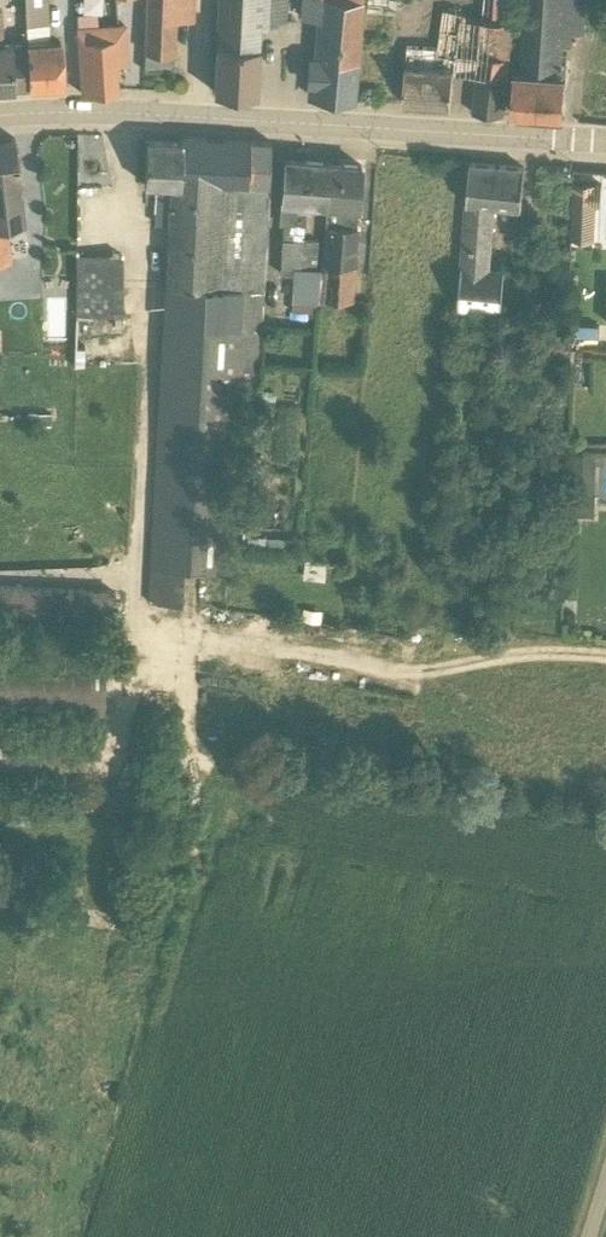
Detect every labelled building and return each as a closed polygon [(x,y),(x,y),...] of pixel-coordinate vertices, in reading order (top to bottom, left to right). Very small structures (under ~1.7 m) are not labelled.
[(23,23),(25,73),(59,72),(60,71),(58,27),(47,27),(46,0),(22,0),(23,23)] [(74,1),(78,79),(115,77),(113,50),(126,49),(123,9),(94,11),(93,0),(81,0),(74,1)] [(141,54),(169,55),(171,39),(173,38),(174,5),(191,6),(191,0),(143,0),(141,54)] [(253,79),(257,8),(283,10),(284,0),(213,0),(209,77),(253,79)] [(357,0),(296,0),(296,4),(311,5),(309,40),(305,41),(304,69),(309,70),(308,83),(350,86),(357,0)] [(403,86),(452,89),(455,53),(475,54),(473,92),(505,94),(508,50),(494,49),(496,24),(514,25),(515,3),(473,0),(441,0),(438,47),(406,45),(403,86)] [(512,96),(563,99),(567,37),(564,37),(564,29),(572,30),(573,18),(585,19),(586,0),(584,1),(584,0),(520,0),(512,96)] [(25,73),(23,28),(1,28),(0,11),(0,74),(25,73)] [(253,363),(257,283),(267,129),(178,124),(177,127),(143,126),(141,171),(149,171),(148,196),(151,196),(151,210),(163,211),(159,284),(143,583),(179,585),(181,555),(225,554),(235,364),(251,364),(253,363)] [(9,247),(4,212),(22,210),(12,125),(0,127),(0,248),(9,247)] [(322,191),(325,147),(281,144),(275,210),(278,210),(276,257),(293,258),(292,265),(289,265),(288,294),(314,295),(317,253),(312,252),(314,225),(299,224),(302,190),(322,191)] [(356,212),(353,211),(357,150),(325,147),(316,282),(349,284),(356,212)] [(459,295),(501,300),(505,253),(492,251),(497,192),(522,193),(526,152),(470,147),(467,187),(466,187),(460,251),(462,252),(459,295)] [(72,299),(119,300),(120,239),(72,240),(72,299)] [(495,356),(498,306),(463,304),(460,354),(495,356)] [(568,341),(569,308),(554,308),(553,340),(568,341)] [(596,476),(596,440),(571,440),(571,476),(596,476)] [(573,500),(596,501),(597,479),(573,478),(573,481),(566,481),(566,498),(572,498),(573,500)] [(108,614),(110,571),(0,567),(0,610),(108,614)]
